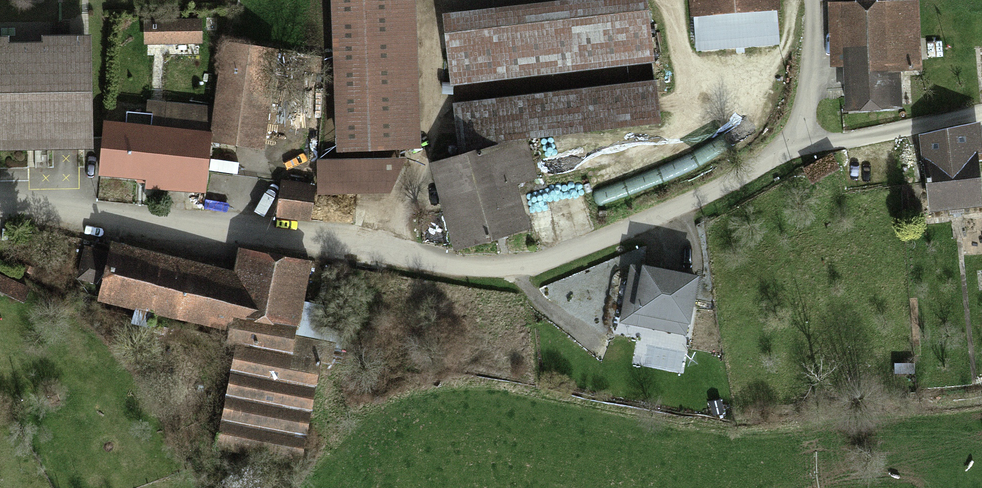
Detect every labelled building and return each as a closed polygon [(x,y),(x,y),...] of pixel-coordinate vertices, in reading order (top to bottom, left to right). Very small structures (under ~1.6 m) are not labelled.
[(337,153),(423,150),(417,0),(331,0),(337,153)] [(442,16),(451,87),(655,63),(647,0),(576,0),(442,16)] [(694,52),(778,46),(775,0),(690,0),(694,52)] [(839,68),(840,110),(902,109),(901,67),(914,66),(913,4),(827,5),(828,68),(839,68)] [(146,21),(146,43),(201,42),(200,21),(146,21)] [(86,145),(85,40),(45,40),(45,47),(7,47),(7,42),(0,42),(0,146),(86,145)] [(215,110),(211,141),(263,148),(277,52),(225,44),(215,110)] [(661,123),(656,79),(453,105),(458,149),(661,123)] [(125,126),(108,125),(103,174),(205,182),(211,141),(215,110),(148,103),(148,114),(127,112),(125,126)] [(970,135),(917,140),(925,215),(977,210),(970,135)] [(526,136),(430,164),(455,250),(530,229),(517,186),(538,180),(526,136)] [(406,158),(317,160),(317,194),(390,194),(406,158)] [(316,185),(282,180),(277,217),(311,222),(316,185)] [(231,274),(106,248),(95,304),(228,331),(226,342),(234,344),(214,444),(299,461),(324,339),(291,333),(304,267),(236,253),(231,274)] [(700,278),(630,265),(619,323),(689,336),(700,278)] [(13,299),(18,288),(0,280),(0,294),(13,299)]
